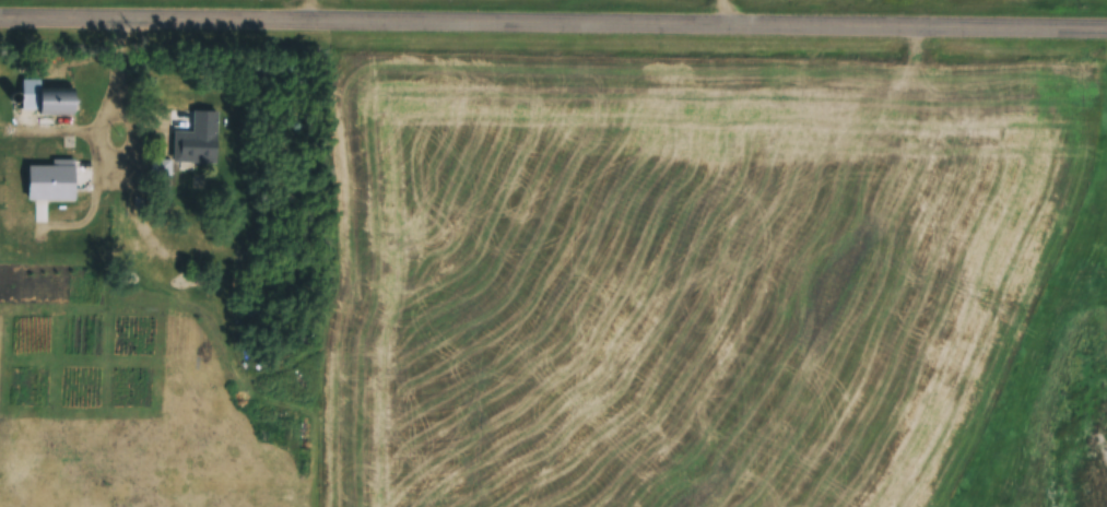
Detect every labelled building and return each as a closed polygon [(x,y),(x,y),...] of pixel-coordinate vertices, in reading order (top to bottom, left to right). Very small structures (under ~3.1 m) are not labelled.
[(18,116),(72,115),(71,89),(39,89),(39,80),(18,80),(18,116)] [(173,122),(173,146),(207,146),(207,122),(173,122)] [(150,177),(170,177),(170,160),(150,160),(150,177)] [(79,177),(79,193),(110,193),(110,177),(79,177)]
